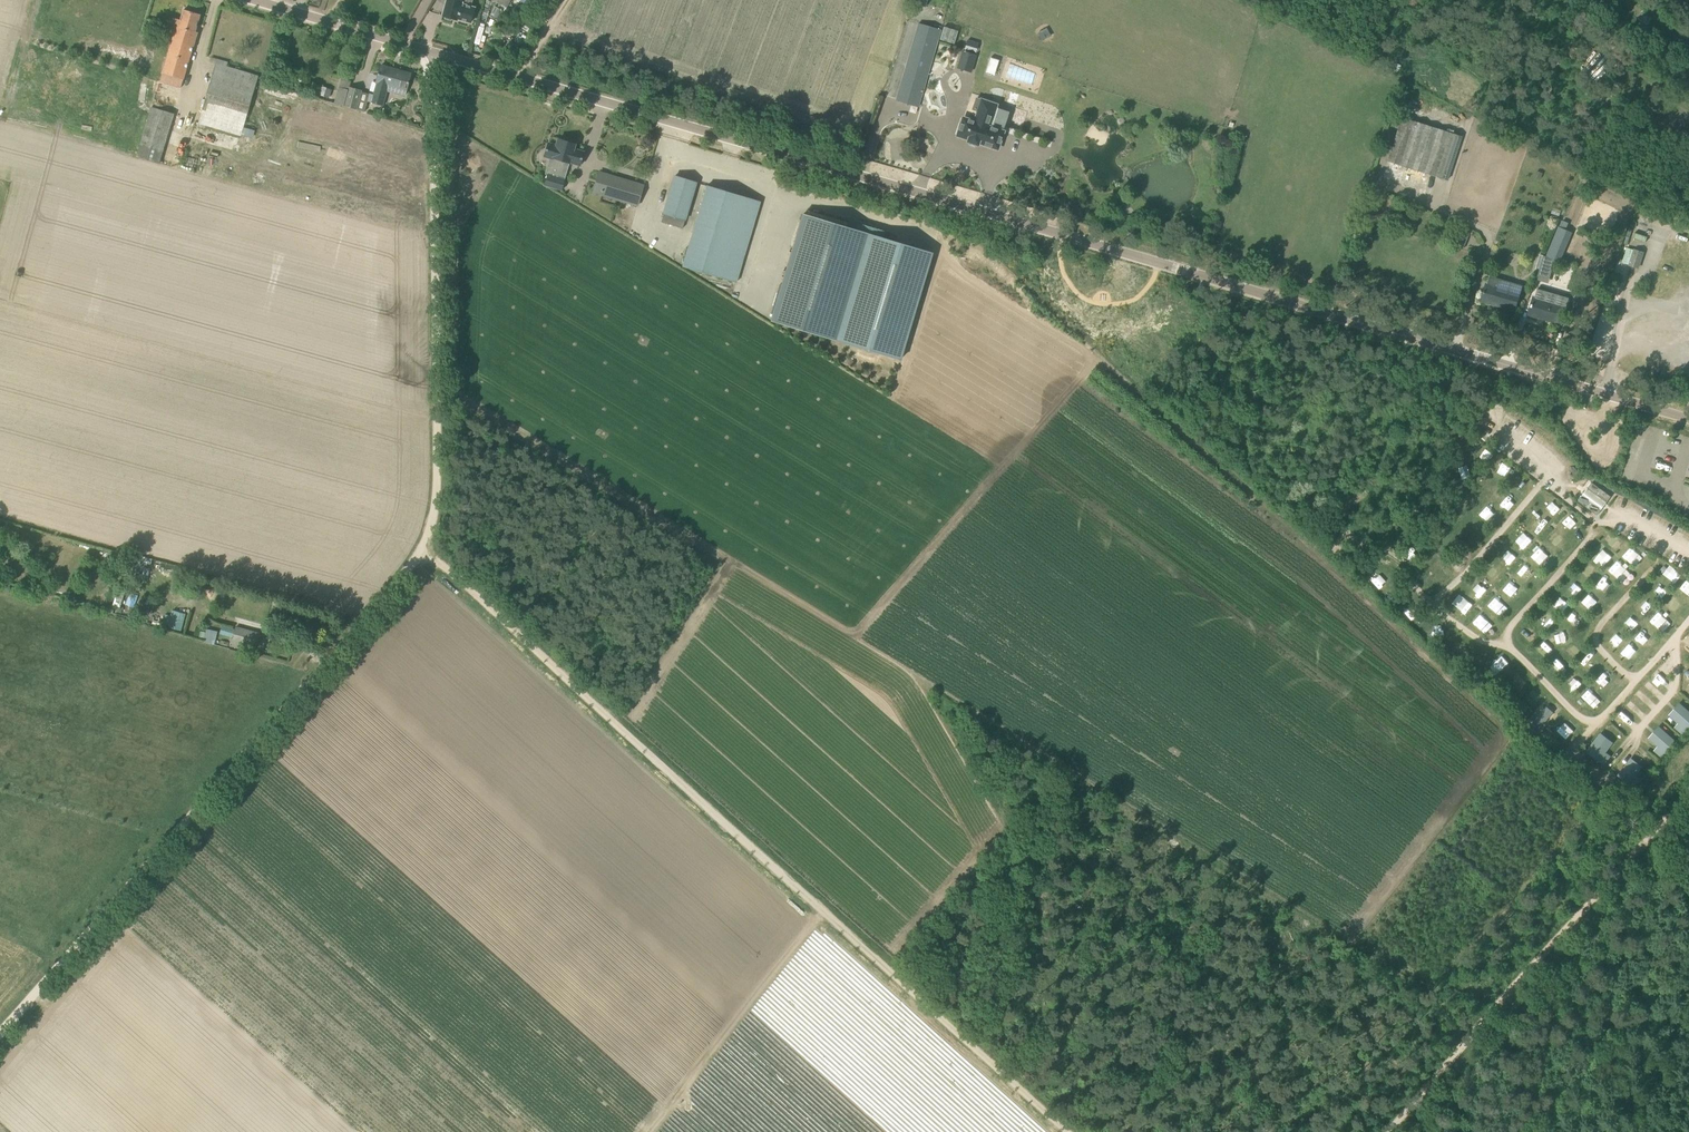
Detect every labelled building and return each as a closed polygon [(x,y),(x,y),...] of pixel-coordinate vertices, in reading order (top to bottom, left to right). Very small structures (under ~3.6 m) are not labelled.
[(443,15),(473,24),(477,7),(472,5),(474,0),(447,0),(443,15)] [(914,4),(926,8),(929,0),(916,0),(914,4)] [(201,14),(184,9),(181,20),(171,17),(167,29),(175,32),(163,73),(161,81),(181,87),(184,79),(198,32),(196,31),(201,14)] [(1643,10),(1637,18),(1638,18),(1648,26),(1653,18),(1643,11),(1643,10)] [(918,106),(940,29),(918,22),(896,100),(918,106)] [(1038,33),(1043,42),(1052,37),(1048,28),(1038,33)] [(979,44),(967,40),(964,49),(976,53),(979,44)] [(971,72),(976,54),(963,50),(957,67),(971,72)] [(992,58),(990,71),(998,73),(1001,60),(992,58)] [(241,136),(257,82),(259,76),(227,66),(228,62),(217,59),(197,126),(205,128),(205,126),(241,136)] [(380,74),(373,95),(371,103),(383,106),(385,99),(387,92),(405,97),(411,74),(381,65),(379,74),(380,74)] [(322,86),(320,94),(328,96),(330,89),(322,86)] [(349,88),(344,105),(357,109),(361,94),(361,92),(362,90),(350,86),(349,88)] [(978,111),(974,122),(963,119),(958,135),(969,139),(968,141),(978,145),(979,142),(998,148),(1003,132),(989,127),(997,105),(977,98),(973,110),(978,111)] [(159,161),(174,111),(153,105),(138,154),(159,161)] [(1462,136),(1450,132),(1402,117),(1388,161),(1448,181),(1462,136)] [(547,175),(549,175),(562,179),(567,162),(570,162),(581,165),(585,152),(574,149),(576,144),(574,143),(574,141),(569,140),(567,141),(559,139),(556,146),(548,143),(544,156),(550,157),(546,174),(547,175)] [(638,205),(644,185),(598,171),(592,192),(638,205)] [(567,180),(549,175),(546,185),(564,190),(567,180)] [(683,228),(697,182),(675,176),(662,222),(683,228)] [(737,282),(761,201),(707,185),(683,266),(737,282)] [(838,340),(870,234),(804,214),(773,321),(838,340)] [(1547,256),(1555,259),(1556,259),(1568,230),(1559,227),(1547,256)] [(1471,233),(1462,229),(1456,245),(1465,248),(1471,233)] [(901,359),(933,252),(870,234),(838,340),(901,359)] [(1639,268),(1643,253),(1635,250),(1630,265),(1639,268)] [(1551,277),(1556,259),(1555,259),(1544,256),(1539,274),(1551,277)] [(1482,300),(1515,310),(1522,286),(1490,276),(1486,291),(1485,291),(1482,300)] [(1532,304),(1529,314),(1562,324),(1567,306),(1535,297),(1533,305),(1532,304)] [(1598,515),(1611,496),(1592,482),(1579,501),(1598,515)] [(1569,515),(1563,522),(1570,529),(1576,523),(1569,515)] [(1548,538),(1554,545),(1562,537),(1555,531),(1548,538)] [(1546,568),(1554,559),(1540,546),(1532,555),(1546,568)] [(1638,565),(1643,555),(1629,547),(1623,557),(1638,565)] [(1604,565),(1613,557),(1604,549),(1596,557),(1604,565)] [(1617,560),(1609,570),(1618,577),(1626,567),(1617,560)] [(1688,595),(1688,581),(1687,579),(1680,587),(1688,595)] [(1511,580),(1503,589),(1515,600),(1523,591),(1511,580)] [(1580,583),(1570,589),(1575,596),(1585,590),(1580,583)] [(1582,601),(1591,608),(1597,600),(1589,593),(1582,601)] [(1666,604),(1674,609),(1679,602),(1671,596),(1666,604)] [(1489,605),(1499,614),(1506,605),(1496,597),(1489,605)] [(1564,597),(1558,604),(1565,610),(1571,602),(1564,597)] [(1645,613),(1654,607),(1648,599),(1639,605),(1645,613)] [(136,606),(133,615),(141,618),(144,609),(136,606)] [(173,610),(171,616),(169,626),(168,627),(181,631),(186,614),(173,610)] [(1541,619),(1548,627),(1556,621),(1550,612),(1541,619)] [(1658,626),(1665,619),(1658,612),(1651,619),(1658,626)] [(1473,621),(1486,633),(1493,624),(1481,613),(1473,621)] [(231,644),(242,647),(253,650),(254,645),(256,646),(259,634),(236,627),(231,644)] [(215,643),(218,631),(208,628),(204,641),(215,644),(215,643)] [(1547,642),(1538,650),(1544,656),(1552,649),(1547,642)] [(1594,707),(1602,700),(1590,688),(1583,695),(1594,707)] [(1675,717),(1680,722),(1676,726),(1684,733),(1688,727),(1688,710),(1685,706),(1675,717)] [(1548,723),(1557,715),(1551,708),(1542,716),(1548,723)] [(1581,734),(1585,729),(1573,720),(1562,734),(1574,743),(1579,746),(1586,738),(1581,734)] [(1677,741),(1664,729),(1654,741),(1659,745),(1655,749),(1663,756),(1677,741)] [(1603,744),(1591,735),(1581,748),(1593,757),(1598,761),(1604,752),(1600,748),(1603,744)] [(1621,758),(1609,749),(1599,762),(1611,771),(1616,775),(1622,766),(1618,762),(1621,758)] [(1617,775),(1634,788),(1641,779),(1636,775),(1643,767),(1631,757),(1617,775)]
